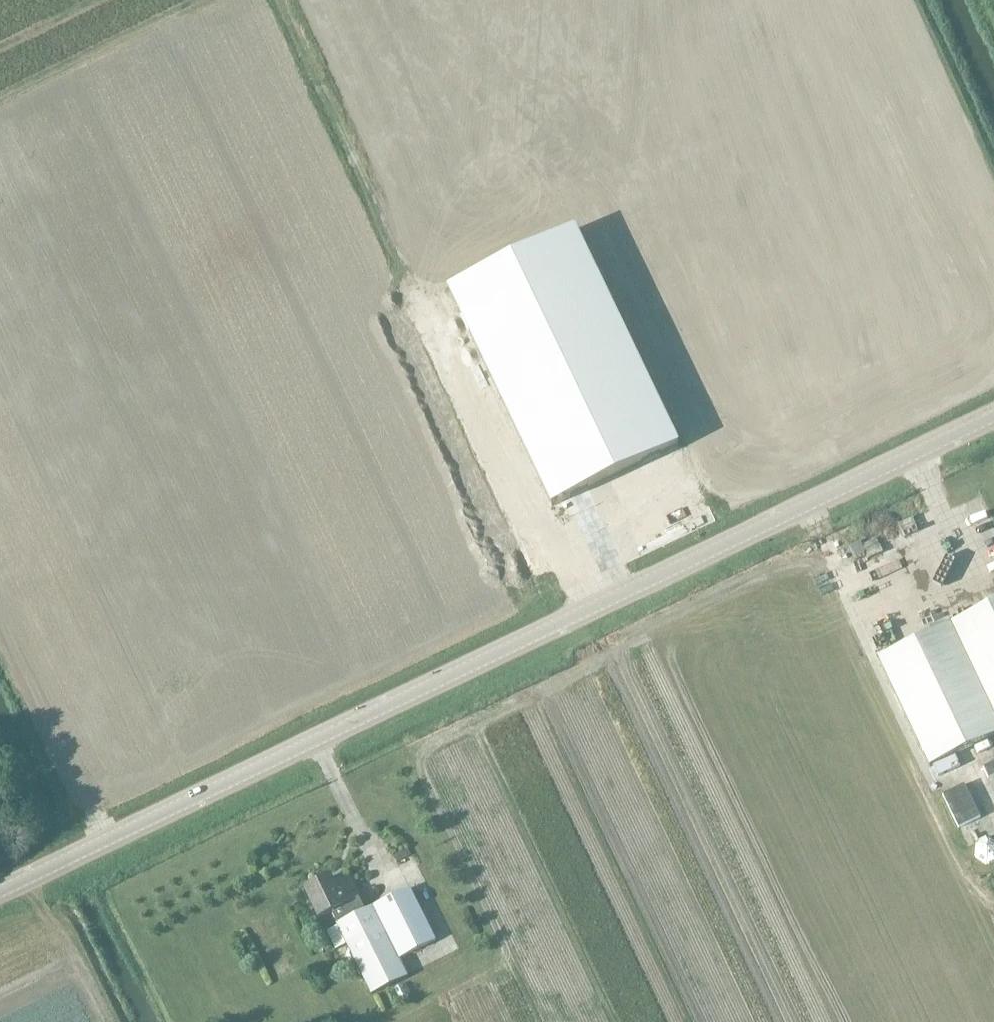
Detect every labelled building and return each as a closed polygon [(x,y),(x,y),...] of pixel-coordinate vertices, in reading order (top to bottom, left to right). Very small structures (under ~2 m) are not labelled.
[(509,261),(446,291),(549,508),(612,477),(675,447),(572,230),(509,261)] [(952,623),(993,712),(993,603),(952,623)] [(952,623),(878,659),(930,766),(993,736),(993,712),(952,623)] [(980,769),(986,782),(993,778),(993,762),(980,769)] [(957,829),(976,820),(958,782),(939,791),(957,829)] [(331,911),(337,924),(350,917),(364,911),(358,898),(360,897),(350,877),(334,885),(330,876),(305,888),(318,917),(331,911)] [(364,911),(350,917),(337,924),(372,993),(408,975),(399,958),(435,940),(409,888),(364,911)] [(334,954),(346,950),(338,929),(326,934),(334,954)]
